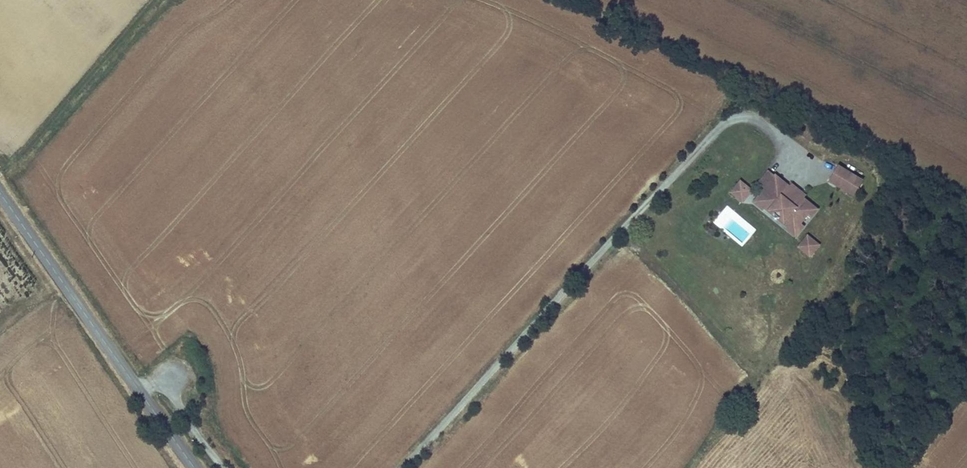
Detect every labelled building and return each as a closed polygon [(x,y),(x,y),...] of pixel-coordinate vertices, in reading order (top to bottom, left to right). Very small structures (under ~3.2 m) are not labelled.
[(862,179),(839,165),(829,182),(852,196),(862,179)] [(786,230),(796,239),(820,210),(805,198),(807,195),(793,183),(790,186),(776,174),(775,175),(769,170),(758,183),(764,188),(753,203),(763,211),(765,209),(787,228),(786,230)] [(754,190),(741,180),(730,193),(743,203),(754,190)] [(821,245),(808,235),(797,248),(810,258),(821,245)]
